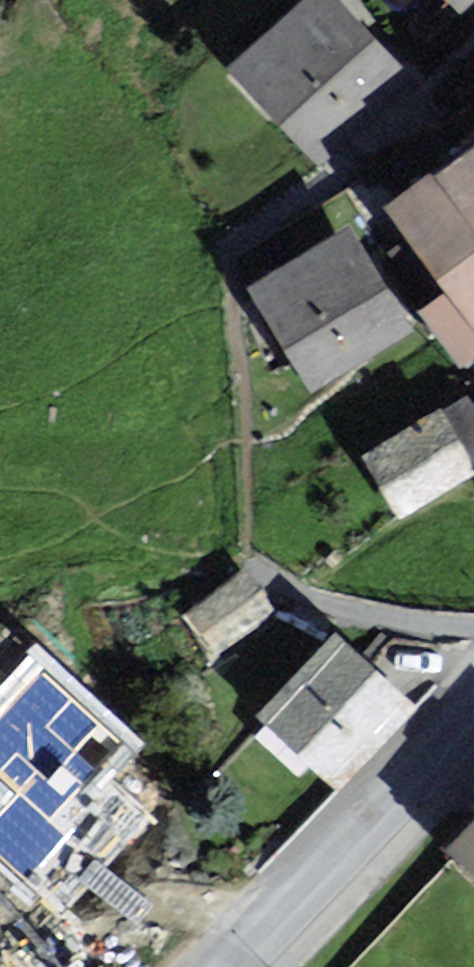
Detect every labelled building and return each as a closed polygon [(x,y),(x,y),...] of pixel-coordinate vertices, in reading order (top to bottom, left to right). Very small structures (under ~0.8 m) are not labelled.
[(238,71),(322,159),(407,78),(333,0),(313,0),(238,71)] [(462,9),(472,0),(454,0),(462,9)] [(393,207),(473,319),(473,148),(393,207)] [(347,233),(258,285),(317,385),(406,333),(347,233)] [(433,409),(352,461),(390,520),(471,468),(433,409)] [(247,582),(198,615),(219,646),(269,613),(247,582)] [(336,642),(257,720),(324,788),(403,710),(336,642)] [(45,668),(0,715),(0,787),(12,798),(0,811),(0,858),(60,914),(153,815),(115,780),(138,755),(45,668)] [(473,868),(473,822),(451,847),(473,868)]
